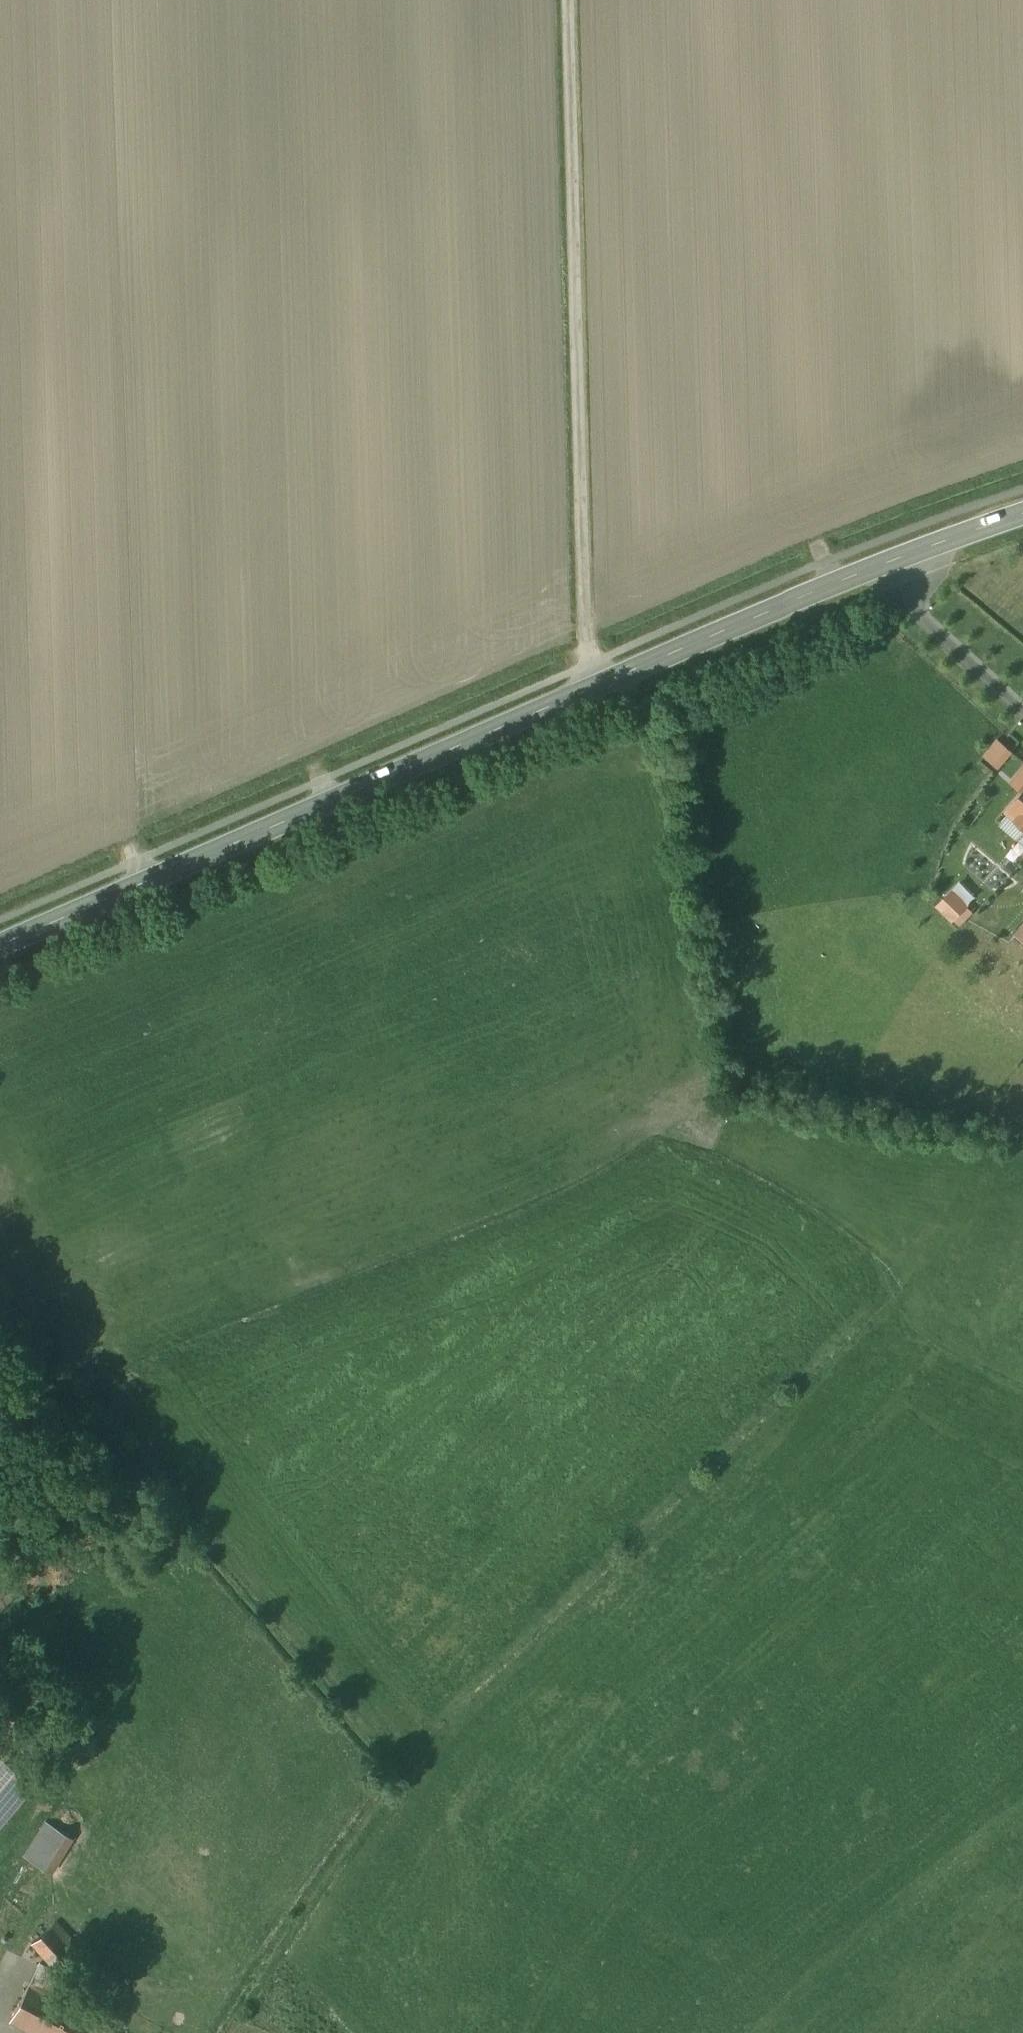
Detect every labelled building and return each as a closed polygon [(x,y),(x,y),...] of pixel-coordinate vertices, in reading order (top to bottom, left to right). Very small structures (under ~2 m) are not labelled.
[(996,770),(1012,752),(996,738),(980,755),(996,770)] [(1002,779),(971,814),(1022,860),(1022,798),(1002,779)] [(933,904),(956,928),(975,911),(952,887),(933,904)] [(989,939),(1022,968),(1022,899),(989,939)] [(0,1768),(0,1819),(25,1789),(0,1768)] [(75,1833),(44,1817),(23,1855),(54,1872),(75,1833)] [(38,1954),(68,1940),(58,1920),(28,1934),(38,1954)] [(2,2015),(35,2032),(81,2032),(87,2021),(18,1984),(2,2015)]
